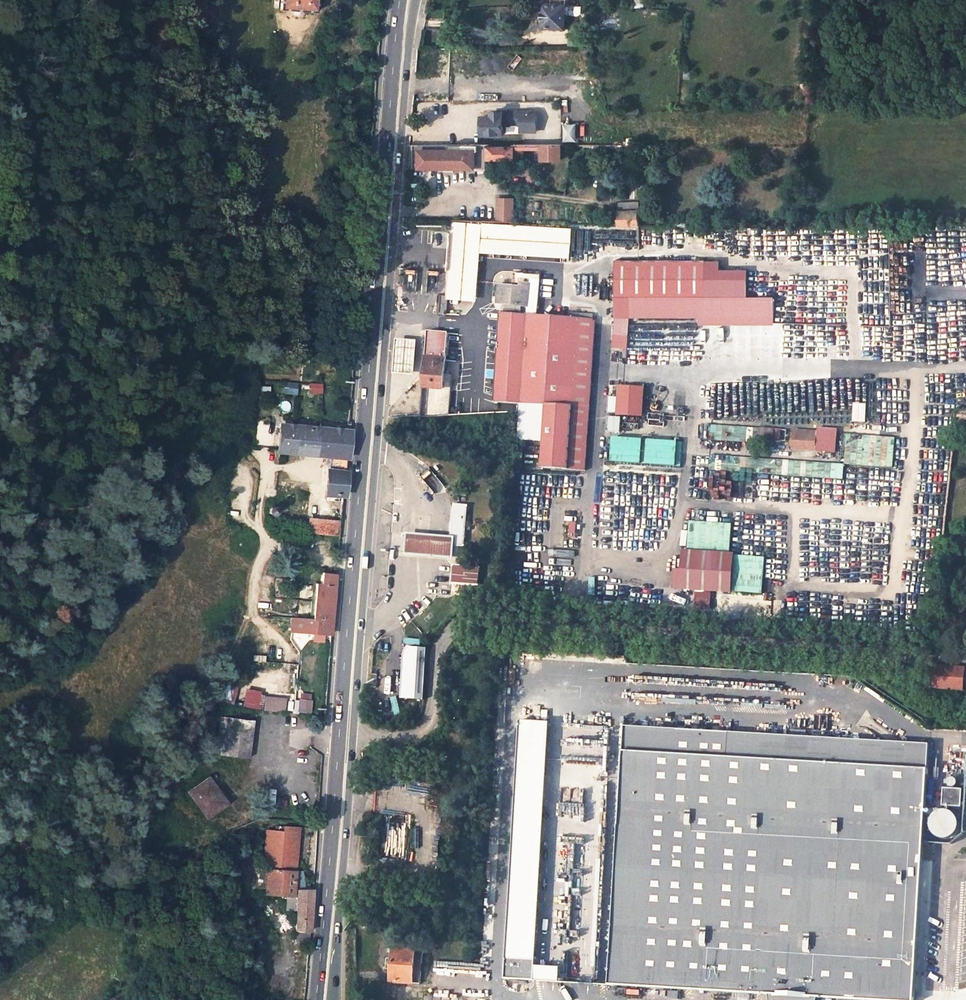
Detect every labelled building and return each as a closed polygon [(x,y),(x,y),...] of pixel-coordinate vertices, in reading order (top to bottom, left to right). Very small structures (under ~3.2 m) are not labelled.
[(317,0),(282,0),(281,9),(316,13),(317,0)] [(544,3),(543,26),(566,27),(567,5),(552,4),(544,3)] [(526,117),(525,111),(494,112),(494,116),(483,116),(484,134),(504,134),(504,123),(523,123),(523,122),(523,117),(526,117)] [(525,111),(526,133),(541,133),(540,111),(525,111)] [(578,140),(578,122),(564,122),(565,140),(578,140)] [(419,168),(419,149),(419,144),(410,144),(408,168),(419,168)] [(463,144),(463,149),(476,149),(476,167),(487,167),(486,144),(463,144)] [(523,149),(523,144),(513,144),(513,147),(490,147),(490,158),(514,158),(514,156),(523,156),(523,149)] [(562,159),(561,144),(542,144),(542,149),(543,159),(562,159)] [(462,167),(476,167),(476,149),(463,149),(419,149),(419,168),(434,168),(434,165),(462,165),(462,167)] [(514,199),(499,199),(498,222),(514,222),(514,199)] [(619,210),(620,224),(640,225),(639,202),(619,203),(619,210)] [(476,299),(483,222),(455,221),(449,296),(476,299)] [(498,222),(485,222),(483,252),(551,256),(553,223),(514,222),(498,222)] [(617,260),(616,297),(708,298),(709,261),(617,260)] [(521,287),(499,285),(498,291),(503,292),(501,304),(505,304),(505,308),(520,309),(521,306),(529,307),(531,284),(521,283),(521,287)] [(703,320),(703,326),(778,327),(778,299),(708,298),(616,297),(616,319),(703,320)] [(526,403),(532,316),(503,314),(497,401),(526,403)] [(548,405),(544,465),(571,467),(581,318),(582,316),(575,316),(574,318),(532,316),(526,403),(548,405)] [(587,468),(597,319),(594,319),(581,318),(571,467),(587,468)] [(426,358),(446,359),(448,333),(428,331),(426,358)] [(629,349),(630,336),(618,335),(617,347),(629,349)] [(415,374),(417,342),(405,341),(398,340),(396,373),(403,373),(415,374)] [(445,374),(446,359),(426,358),(422,417),(449,415),(451,389),(452,375),(445,374)] [(285,382),(284,393),(297,394),(298,382),(285,382)] [(648,387),(621,386),(620,414),(647,415),(648,387)] [(618,413),(618,396),(609,396),(610,413),(618,413)] [(956,410),(954,423),(965,424),(965,411),(956,410)] [(609,431),(621,431),(621,416),(609,415),(609,431)] [(343,433),(277,428),(274,453),(325,457),(323,497),(338,498),(343,433)] [(773,429),(760,428),(760,440),(772,441),(773,429)] [(816,429),(816,431),(815,452),(836,453),(837,431),(816,429)] [(816,431),(791,430),(790,450),(815,452),(816,431)] [(846,463),(870,463),(870,434),(846,434),(846,463)] [(613,462),(644,462),(644,436),(613,436),(613,462)] [(677,466),(680,441),(650,437),(647,463),(677,466)] [(844,477),(844,462),(785,461),(785,476),(844,477)] [(456,488),(456,495),(466,496),(467,488),(456,488)] [(468,506),(455,505),(453,538),(452,545),(454,545),(464,546),(468,506)] [(267,509),(266,509),(265,510),(264,510),(264,511),(264,512),(263,513),(263,514),(264,514),(264,515),(265,516),(265,517),(266,517),(267,517),(268,517),(269,517),(270,517),(271,516),(272,515),(272,514),(272,513),(272,512),(271,511),(271,510),(270,509),(269,509),(268,509),(267,509)] [(336,524),(304,521),(303,535),(334,538),(336,524)] [(453,557),(454,545),(452,545),(453,538),(417,534),(408,534),(407,553),(416,554),(453,557)] [(740,554),(685,551),(683,590),(738,593),(740,554)] [(479,585),(481,567),(454,566),(453,583),(479,585)] [(327,634),(331,577),(317,575),(315,586),(311,586),(309,620),(286,619),(286,632),(327,634)] [(713,599),(701,597),(699,610),(711,612),(713,599)] [(427,647),(408,646),(404,654),(401,697),(424,699),(427,647)] [(928,665),(926,688),(963,691),(965,669),(928,665)] [(298,693),(299,712),(312,712),(311,693),(298,693)] [(255,710),(286,711),(287,695),(255,695),(255,710)] [(245,762),(250,721),(216,719),(215,725),(212,753),(217,753),(216,758),(218,758),(218,760),(242,762),(242,761),(245,762)] [(629,748),(615,982),(917,999),(922,999),(931,841),(935,766),(629,748)] [(226,803),(211,780),(190,794),(205,817),(226,803)] [(944,805),(963,805),(963,789),(945,789),(944,805)] [(941,839),(963,830),(955,809),(933,819),(941,839)] [(395,949),(394,959),(388,958),(387,968),(393,968),(393,981),(421,983),(423,951),(395,949)]
